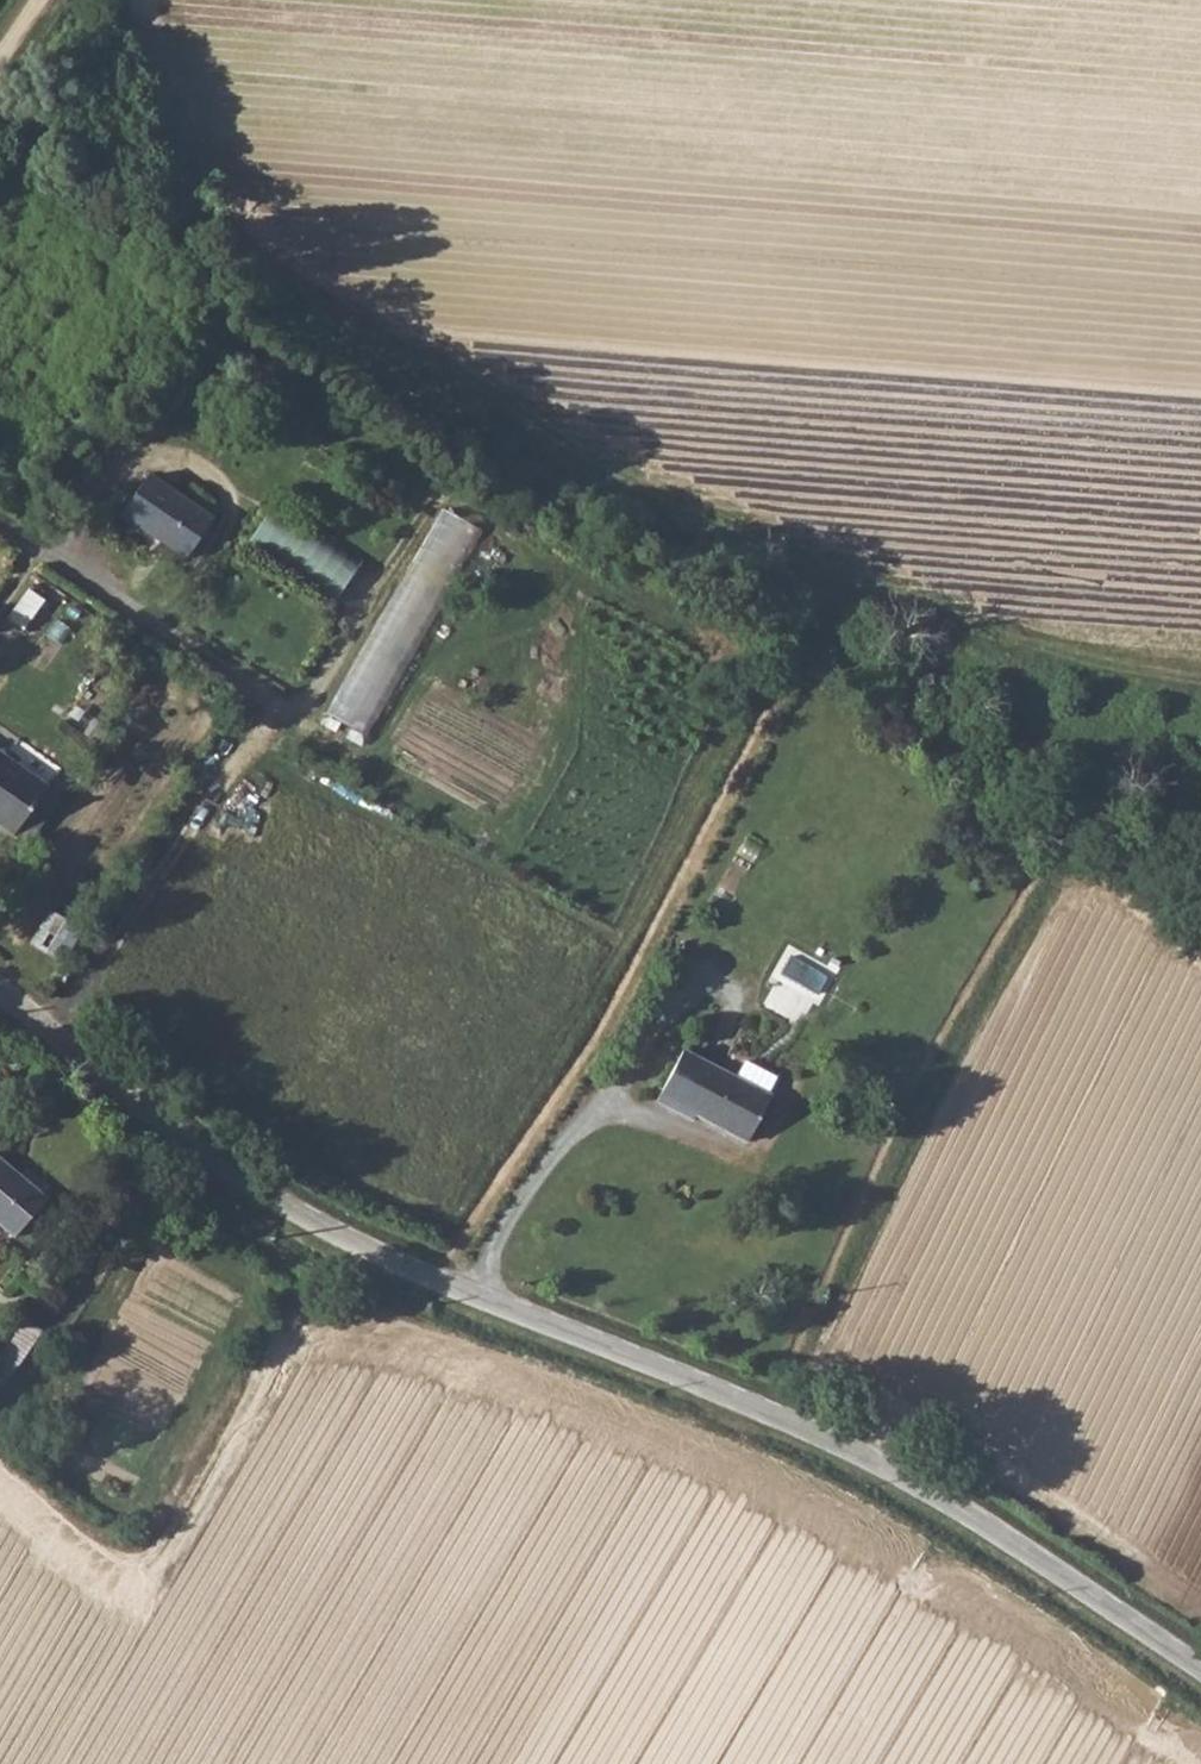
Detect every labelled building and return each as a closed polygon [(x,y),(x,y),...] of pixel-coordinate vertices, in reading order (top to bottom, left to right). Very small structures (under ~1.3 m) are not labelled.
[(148,476),(122,516),(187,559),(213,521),(148,476)] [(333,716),(374,736),(480,526),(438,505),(333,716)] [(270,509),(252,543),(345,590),(362,556),(270,509)] [(28,627),(45,596),(29,587),(12,618),(28,627)] [(14,836),(48,787),(0,753),(0,825),(14,836)] [(66,961),(84,927),(51,909),(33,943),(66,961)] [(688,1050),(662,1100),(695,1118),(698,1113),(752,1141),(775,1097),(771,1095),(780,1077),(749,1061),(740,1078),(688,1050)] [(14,1234),(46,1197),(0,1158),(0,1223),(14,1234)]
